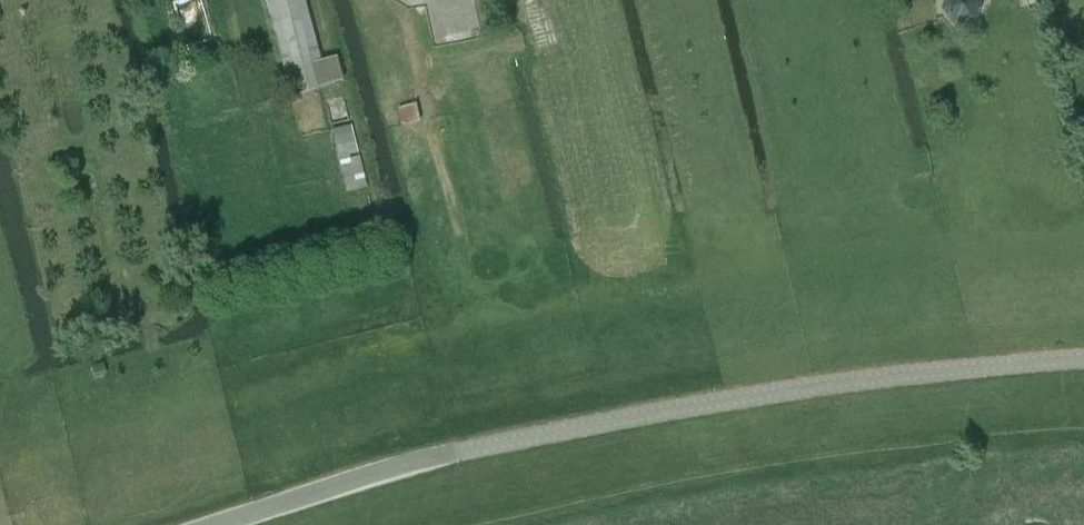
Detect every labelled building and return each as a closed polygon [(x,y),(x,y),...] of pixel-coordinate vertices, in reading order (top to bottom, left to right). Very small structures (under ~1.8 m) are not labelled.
[(327,86),(304,0),(267,0),(292,95),(327,86)] [(950,98),(940,102),(945,116),(955,113),(950,98)] [(415,103),(398,107),(401,123),(419,119),(415,103)] [(331,130),(346,192),(366,187),(352,125),(331,130)]
